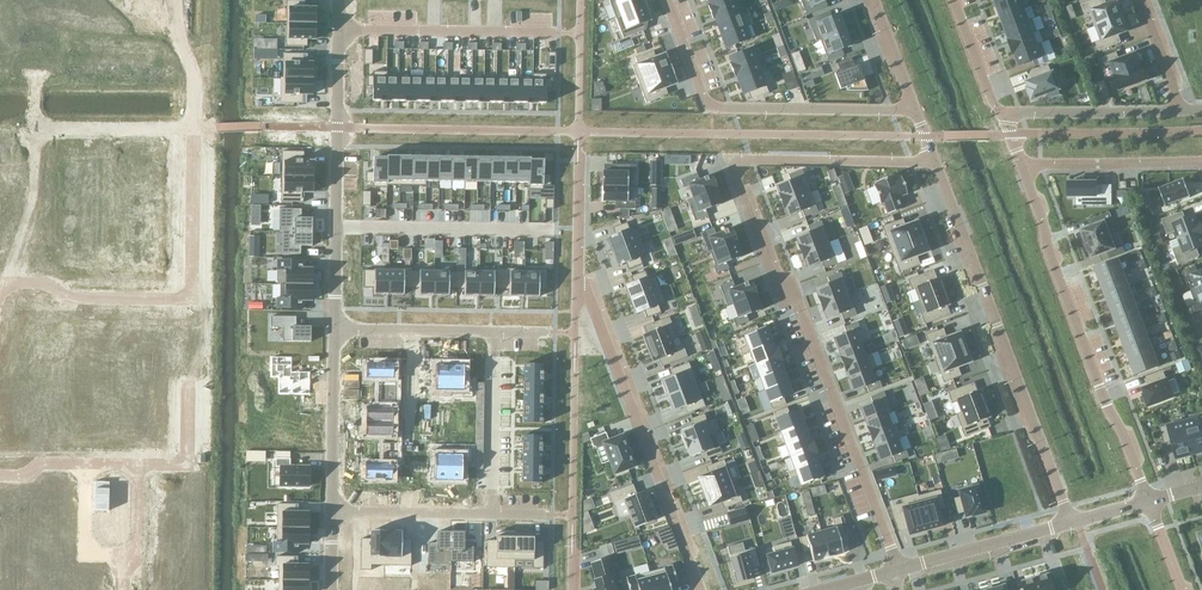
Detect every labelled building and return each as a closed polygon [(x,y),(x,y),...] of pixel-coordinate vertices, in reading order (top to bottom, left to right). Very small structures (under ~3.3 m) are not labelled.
[(286,0),(286,23),(315,24),(315,8),(304,8),(305,1),(286,0)] [(647,6),(644,0),(609,0),(615,18),(647,6)] [(710,5),(708,6),(710,12),(734,3),(733,0),(708,0),(710,5)] [(803,9),(804,9),(806,15),(824,8),(822,2),(827,0),(800,0),(803,9)] [(996,5),(1001,17),(1023,8),(1020,0),(1009,0),(996,5)] [(1094,26),(1121,16),(1119,10),(1122,9),(1119,2),(1116,3),(1116,1),(1103,6),(1101,0),(1093,0),(1081,4),(1085,14),(1089,12),(1094,26)] [(734,3),(710,12),(713,18),(714,17),(716,23),(739,15),(739,14),(734,3)] [(645,29),(643,23),(650,20),(647,15),(650,14),(647,6),(615,18),(623,38),(645,29)] [(1023,8),(1001,17),(1005,29),(1028,20),(1023,8)] [(739,15),(716,23),(721,35),(747,25),(743,13),(739,14),(739,15)] [(820,40),(819,39),(845,30),(839,15),(828,19),(826,13),(814,17),(817,23),(816,23),(819,29),(812,32),(816,41),(820,40)] [(1121,16),(1094,26),(1099,40),(1095,41),(1099,51),(1118,44),(1114,35),(1127,30),(1126,29),(1129,28),(1126,20),(1124,21),(1121,16)] [(1005,29),(1009,40),(1009,41),(1036,31),(1032,19),(1028,20),(1005,29)] [(286,23),(285,46),(307,46),(307,39),(315,39),(315,24),(286,23)] [(747,25),(721,35),(726,48),(752,38),(747,25)] [(825,54),(828,60),(842,55),(839,49),(850,45),(845,30),(819,39),(820,40),(825,54)] [(1036,31),(1009,41),(1014,53),(1041,43),(1036,44),(1032,33),(1037,31),(1036,31)] [(1041,43),(1014,53),(1014,54),(1019,66),(1046,55),(1041,43)] [(751,48),(729,57),(732,63),(730,64),(732,70),(756,61),(751,48)] [(363,49),(363,64),(372,64),(372,49),(363,49)] [(547,52),(547,67),(556,67),(556,52),(547,52)] [(637,64),(632,66),(637,81),(670,69),(669,64),(668,64),(664,54),(652,59),(649,52),(635,57),(637,64)] [(1115,75),(1115,76),(1140,67),(1140,66),(1135,53),(1118,59),(1116,52),(1102,58),(1105,65),(1110,63),(1115,75)] [(283,77),(283,78),(312,78),(312,76),(314,76),(314,66),(312,66),(312,63),(304,63),(304,54),(283,53),(283,77)] [(840,71),(834,74),(840,89),(846,87),(847,90),(857,90),(867,90),(859,68),(855,69),(851,58),(837,63),(840,71)] [(756,61),(732,70),(735,76),(736,75),(739,81),(761,73),(756,61)] [(1027,88),(1032,99),(1048,93),(1049,97),(1059,94),(1057,90),(1059,89),(1053,72),(1051,73),(1048,65),(1030,72),(1033,80),(1027,82),(1029,88),(1027,88)] [(1115,75),(1114,76),(1119,90),(1121,89),(1131,86),(1130,85),(1146,80),(1140,66),(1140,67),(1115,76),(1115,75)] [(670,69),(637,81),(646,102),(660,97),(658,90),(675,83),(672,74),(672,73),(670,69)] [(366,75),(366,87),(372,87),(372,101),(386,101),(386,76),(387,76),(387,71),(373,71),(373,75),(366,75)] [(761,73),(739,81),(743,94),(748,92),(750,100),(768,93),(765,85),(774,82),(769,71),(761,74),(761,73)] [(532,78),(532,103),(545,103),(546,89),(552,89),(552,78),(546,78),(546,74),(532,73),(532,78)] [(386,76),(386,101),(398,101),(398,76),(387,76),(386,76)] [(398,76),(398,101),(410,101),(410,76),(398,76)] [(410,76),(410,101),(422,102),(423,76),(410,76)] [(423,76),(422,102),(434,102),(435,76),(423,76)] [(435,76),(434,102),(447,102),(447,77),(435,76)] [(280,77),(280,103),(303,103),(303,94),(312,94),(312,91),(314,91),(314,81),(312,81),(312,78),(283,78),(283,77),(280,77)] [(447,77),(447,102),(459,102),(459,77),(447,77)] [(459,77),(459,102),(471,102),(471,77),(459,77)] [(471,77),(471,102),(483,102),(484,77),(471,77)] [(484,77),(483,102),(495,103),(496,77),(484,77)] [(496,77),(495,103),(508,103),(508,77),(496,77)] [(508,77),(508,103),(520,103),(520,78),(508,77)] [(520,78),(520,103),(532,103),(532,78),(520,78)] [(1096,84),(1101,98),(1109,95),(1104,81),(1096,84)] [(111,164),(112,144),(99,143),(99,164),(111,164)] [(112,144),(111,164),(124,165),(125,144),(112,144)] [(274,176),(281,176),(313,177),(313,175),(314,175),(314,174),(313,174),(313,169),(314,169),(314,168),(313,168),(313,161),(302,161),(302,156),(304,156),(304,151),(281,151),(281,176),(274,176)] [(373,183),(372,187),(387,187),(387,185),(387,156),(386,156),(386,158),(373,158),(373,171),(365,171),(365,183),(373,183)] [(387,185),(400,185),(400,157),(387,156),(387,185)] [(400,157),(400,185),(413,186),(413,157),(400,157)] [(413,157),(413,186),(426,186),(426,181),(426,157),(413,157)] [(426,181),(438,181),(439,157),(426,157),(426,181)] [(439,157),(438,181),(451,182),(452,157),(439,157)] [(452,157),(451,182),(464,182),(465,158),(452,157)] [(465,158),(464,182),(477,182),(477,158),(465,158)] [(477,158),(477,182),(490,182),(490,158),(477,158)] [(490,158),(490,182),(503,182),(503,158),(490,158)] [(503,158),(503,182),(516,182),(516,158),(503,158)] [(516,158),(516,182),(529,183),(529,158),(516,158)] [(530,159),(529,158),(529,183),(528,183),(528,190),(543,190),(543,185),(550,185),(551,174),(543,174),(543,160),(530,160),(530,159)] [(61,167),(61,180),(87,180),(87,164),(82,164),(82,167),(61,167)] [(615,172),(602,171),(602,186),(632,187),(632,173),(635,173),(635,165),(615,164),(615,172)] [(141,168),(141,181),(162,181),(162,168),(141,168)] [(790,181),(776,186),(782,201),(809,190),(801,169),(788,174),(790,181)] [(697,173),(680,179),(683,188),(687,186),(692,198),(716,189),(711,176),(711,175),(710,175),(710,176),(699,180),(697,173)] [(875,184),(873,185),(880,204),(883,203),(887,214),(901,209),(897,197),(907,194),(900,175),(894,177),(893,175),(874,182),(875,184)] [(274,176),(274,177),(281,177),(281,202),(303,202),(303,198),(302,198),(302,192),(313,192),(313,185),(314,185),(313,185),(313,179),(314,179),(313,179),(313,177),(281,176),(274,176)] [(1190,197),(1183,178),(1182,179),(1183,180),(1159,189),(1159,187),(1158,188),(1165,206),(1166,206),(1165,205),(1189,196),(1189,197),(1190,197)] [(61,180),(61,193),(87,193),(87,180),(61,180)] [(141,181),(140,194),(162,194),(162,181),(141,181)] [(1091,181),(1068,182),(1068,196),(1084,196),(1084,205),(1103,205),(1103,185),(1096,185),(1091,185),(1091,181)] [(632,187),(602,186),(601,201),(618,202),(618,209),(635,209),(635,201),(631,201),(632,187)] [(692,198),(687,200),(694,221),(707,216),(705,209),(716,205),(716,206),(720,204),(719,204),(721,203),(716,189),(692,198)] [(809,190),(782,201),(787,215),(801,210),(804,217),(817,212),(809,190)] [(361,191),(361,206),(370,206),(370,191),(361,191)] [(82,206),(82,194),(87,194),(87,193),(61,193),(61,206),(82,206)] [(140,194),(140,206),(140,207),(161,207),(162,194),(140,194)] [(545,198),(545,209),(554,209),(554,198),(545,198)] [(61,206),(60,219),(82,219),(82,206),(61,206)] [(136,206),(135,220),(140,220),(161,220),(161,207),(140,207),(140,206),(136,206)] [(279,209),(279,232),(282,232),(282,231),(312,232),(312,218),(301,218),(301,209),(279,209)] [(1201,229),(1199,222),(1197,222),(1194,216),(1185,219),(1182,211),(1161,219),(1166,234),(1174,232),(1176,233),(1178,238),(1201,229)] [(1109,212),(1094,218),(1096,225),(1081,230),(1084,237),(1081,238),(1083,245),(1109,235),(1106,228),(1114,225),(1109,212)] [(60,219),(60,232),(81,232),(82,219),(60,219)] [(140,220),(140,232),(161,233),(161,220),(140,220)] [(810,232),(795,238),(801,252),(829,242),(821,220),(807,226),(810,232)] [(897,220),(881,226),(889,248),(922,235),(921,231),(920,231),(916,221),(900,227),(897,220)] [(615,235),(607,238),(612,252),(642,240),(637,227),(629,230),(626,222),(612,228),(615,235)] [(713,227),(700,232),(708,253),(710,253),(710,252),(736,242),(731,229),(731,228),(730,228),(715,234),(713,227)] [(1199,256),(1196,248),(1201,246),(1201,229),(1178,238),(1180,244),(1179,246),(1172,249),(1178,264),(1199,256)] [(282,232),(282,254),(300,254),(300,246),(312,246),(312,232),(282,231),(282,232)] [(60,232),(60,244),(81,245),(81,232),(60,232)] [(140,232),(140,245),(161,246),(161,233),(140,232)] [(922,235),(889,248),(899,273),(915,267),(911,258),(928,251),(924,241),(922,235)] [(1109,235),(1083,245),(1086,251),(1089,250),(1091,257),(1106,251),(1109,258),(1124,252),(1121,245),(1113,248),(1109,235)] [(642,240),(612,252),(617,265),(625,262),(628,270),(642,264),(640,257),(647,254),(642,240)] [(736,242),(710,252),(710,253),(715,266),(713,266),(715,273),(728,268),(726,262),(736,258),(736,259),(740,257),(739,257),(741,256),(736,242)] [(829,242),(801,252),(807,267),(821,262),(823,268),(837,263),(829,242)] [(98,248),(81,248),(81,245),(60,244),(60,248),(59,248),(59,269),(97,269),(98,248)] [(123,248),(123,269),(161,270),(162,249),(161,249),(161,246),(140,245),(140,249),(123,248)] [(110,269),(111,248),(98,248),(97,269),(110,269)] [(111,248),(110,269),(123,269),(123,248),(111,248)] [(1117,259),(1095,267),(1100,281),(1122,272),(1117,259)] [(277,260),(277,284),(311,284),(311,269),(303,269),(303,260),(277,260)] [(1182,271),(1186,283),(1193,281),(1196,288),(1201,286),(1201,271),(1198,272),(1195,266),(1182,271)] [(389,270),(388,294),(403,295),(404,288),(411,289),(411,270),(412,270),(412,267),(388,267),(388,270),(389,270)] [(479,271),(479,296),(494,296),(494,290),(501,290),(501,268),(478,268),(478,271),(479,271)] [(501,268),(501,290),(509,290),(509,296),(518,296),(518,297),(523,297),(523,296),(524,296),(524,268),(501,268)] [(524,268),(524,296),(539,297),(539,290),(547,290),(547,269),(524,268)] [(363,270),(363,288),(374,288),(373,294),(382,294),(382,295),(388,295),(388,294),(389,270),(388,270),(363,270)] [(411,270),(411,289),(419,289),(419,295),(427,295),(427,296),(433,296),(433,295),(434,295),(434,271),(412,270),(411,270)] [(633,283),(625,286),(630,300),(660,288),(655,275),(648,278),(645,270),(630,276),(633,283)] [(932,270),(907,279),(911,290),(914,289),(919,301),(943,291),(939,278),(936,279),(932,270)] [(434,271),(434,295),(449,295),(449,289),(456,289),(456,271),(434,271)] [(456,271),(456,289),(464,289),(464,296),(473,296),(478,296),(479,296),(479,271),(478,271),(456,271)] [(829,284),(815,289),(820,304),(848,293),(840,272),(827,277),(829,284)] [(1122,272),(1100,281),(1105,294),(1127,286),(1122,272)] [(732,281),(719,286),(727,306),(756,295),(751,282),(751,281),(750,281),(735,287),(732,281)] [(277,298),(277,308),(303,308),(303,300),(311,300),(311,284),(277,284),(280,284),(280,298),(277,298)] [(1127,286),(1105,294),(1110,307),(1132,299),(1127,286)] [(1196,288),(1190,290),(1195,304),(1190,306),(1192,313),(1201,309),(1201,286),(1196,288)] [(660,288),(630,300),(635,313),(643,310),(646,318),(661,312),(658,305),(665,302),(660,288)] [(943,291),(919,301),(923,312),(920,313),(924,324),(949,315),(946,305),(948,304),(943,291)] [(848,293),(820,304),(826,318),(840,313),(843,320),(856,315),(848,293)] [(727,306),(724,307),(729,320),(732,319),(735,326),(748,321),(746,315),(756,311),(756,312),(760,310),(759,309),(761,309),(756,295),(727,306)] [(1132,299),(1110,307),(1115,321),(1137,312),(1132,299)] [(1137,312),(1115,321),(1120,334),(1142,326),(1137,312)] [(270,316),(270,327),(282,327),(282,341),(310,342),(311,326),(301,326),(300,326),(296,326),(296,324),(296,316),(270,316)] [(668,317),(643,326),(646,334),(643,335),(648,348),(671,339),(671,340),(676,338),(668,317)] [(846,334),(834,338),(839,352),(862,343),(865,342),(857,322),(843,327),(846,334)] [(738,348),(741,355),(750,351),(772,342),(767,328),(766,329),(764,326),(755,329),(756,332),(742,338),(745,346),(738,348)] [(1142,326),(1120,334),(1125,348),(1147,339),(1142,326)] [(938,330),(925,335),(934,359),(965,347),(959,332),(942,339),(938,330)] [(671,339),(648,348),(653,361),(658,359),(661,366),(687,357),(682,344),(674,347),(671,340),(671,339)] [(1147,339),(1125,348),(1130,361),(1152,353),(1147,339)] [(750,351),(755,364),(779,355),(776,348),(774,348),(772,342),(750,351)] [(862,343),(839,352),(843,364),(867,355),(866,355),(862,343)] [(965,347),(934,359),(943,382),(956,377),(953,368),(970,362),(969,358),(971,357),(968,350),(966,351),(965,347)] [(1119,367),(1128,363),(1123,350),(1114,354),(1119,367)] [(867,355),(843,364),(848,377),(871,368),(872,369),(876,367),(870,353),(866,355),(867,355)] [(1152,353),(1130,361),(1136,374),(1157,366),(1152,353)] [(755,364),(760,378),(782,369),(780,363),(781,362),(779,355),(755,364)] [(291,371),(292,357),(271,356),(270,377),(278,377),(278,394),(310,394),(310,372),(291,371)] [(366,363),(366,378),(379,378),(379,392),(393,393),(393,363),(366,363)] [(677,375),(661,381),(665,392),(666,392),(668,395),(696,385),(688,363),(674,368),(677,375)] [(427,381),(427,396),(436,396),(436,390),(449,390),(450,364),(436,364),(435,381),(427,381)] [(450,364),(449,390),(463,390),(463,397),(472,397),(472,382),(464,382),(464,365),(450,364)] [(524,364),(523,376),(533,376),(533,364),(524,364)] [(533,364),(533,376),(543,376),(543,364),(533,364)] [(871,368),(848,377),(853,390),(866,386),(868,392),(882,387),(879,380),(876,381),(872,369),(871,368)] [(760,378),(764,390),(787,381),(782,369),(760,378)] [(1148,387),(1142,389),(1145,394),(1143,395),(1147,406),(1172,397),(1163,372),(1145,379),(1148,387)] [(523,376),(523,388),(533,388),(533,376),(523,376)] [(533,376),(533,388),(543,388),(543,376),(533,376)] [(787,381),(764,390),(772,409),(785,404),(782,397),(792,394),(787,381)] [(973,382),(947,392),(951,403),(957,401),(961,412),(984,404),(983,401),(985,401),(982,392),(980,393),(979,391),(976,392),(973,382)] [(669,399),(668,400),(672,411),(688,404),(691,412),(704,406),(696,385),(668,395),(669,399)] [(523,388),(523,399),(533,399),(533,388),(523,388)] [(533,388),(533,399),(543,400),(543,388),(533,388)] [(872,403),(860,408),(865,421),(885,413),(886,414),(891,412),(883,391),(870,396),(872,403)] [(366,407),(365,421),(393,421),(393,393),(379,392),(378,407),(366,407)] [(523,399),(523,411),(533,411),(533,399),(523,399)] [(533,399),(533,411),(542,411),(543,400),(533,399)] [(984,404),(961,412),(955,414),(964,437),(989,427),(986,417),(989,416),(984,404)] [(786,407),(773,412),(780,431),(803,423),(798,410),(789,414),(786,407)] [(523,411),(523,423),(532,423),(533,411),(523,411)] [(533,411),(532,423),(542,423),(542,411),(533,411)] [(885,413),(865,421),(870,434),(890,426),(886,414),(885,413)] [(693,425),(679,430),(680,431),(683,438),(682,438),(684,444),(711,434),(711,433),(704,414),(691,418),(693,425)] [(1183,421),(1191,455),(1201,452),(1201,433),(1201,416),(1183,421)] [(365,421),(365,435),(378,435),(378,450),(392,450),(393,421),(365,421)] [(1183,421),(1159,427),(1163,443),(1172,441),(1176,459),(1191,455),(1183,421)] [(803,423),(780,431),(785,443),(807,435),(803,423)] [(890,426),(870,434),(874,447),(898,438),(901,437),(895,424),(890,426)] [(59,425),(58,448),(72,448),(72,425),(59,425)] [(72,425),(72,448),(85,448),(85,426),(72,425)] [(85,426),(85,448),(98,448),(98,426),(85,426)] [(98,426),(98,448),(111,448),(111,426),(98,426)] [(111,426),(111,448),(124,448),(124,426),(111,426)] [(124,426),(124,448),(136,448),(137,426),(124,426)] [(137,426),(136,448),(149,449),(150,426),(137,426)] [(150,426),(149,449),(163,449),(163,427),(150,426)] [(622,435),(608,440),(605,432),(590,438),(593,447),(602,443),(614,474),(634,466),(630,455),(627,446),(622,435)] [(711,434),(684,444),(686,449),(687,449),(690,456),(689,457),(704,452),(706,459),(722,453),(714,432),(711,433),(711,434)] [(522,435),(522,447),(532,447),(532,435),(522,435)] [(532,435),(532,447),(542,447),(542,436),(532,435)] [(807,435),(785,443),(790,457),(814,448),(811,440),(810,441),(807,435)] [(898,438),(874,447),(880,460),(892,455),(895,462),(908,457),(905,449),(903,450),(898,438)] [(426,447),(426,462),(434,463),(434,480),(448,480),(449,454),(435,454),(435,448),(426,447)] [(522,447),(522,459),(532,459),(532,447),(522,447)] [(532,447),(532,459),(542,459),(542,447),(532,447)] [(449,454),(448,480),(462,480),(463,463),(471,463),(471,448),(462,448),(462,455),(449,454)] [(814,448),(790,457),(795,470),(817,462),(815,456),(816,455),(814,448)] [(365,464),(365,479),(392,479),(392,450),(378,450),(378,464),(365,464)] [(275,458),(275,467),(280,467),(280,486),(308,486),(308,466),(290,466),(290,458),(275,458)] [(522,459),(522,471),(532,471),(532,459),(522,459)] [(532,459),(532,471),(541,471),(542,459),(532,459)] [(711,472),(697,477),(700,484),(700,485),(703,492),(731,481),(723,460),(708,465),(711,472)] [(795,470),(788,472),(790,478),(797,476),(800,484),(812,480),(813,483),(822,479),(821,476),(823,476),(817,462),(795,470)] [(522,471),(522,483),(532,483),(532,471),(522,471)] [(532,471),(532,483),(541,483),(541,471),(532,471)] [(731,481),(703,492),(705,499),(706,499),(709,506),(724,501),(727,507),(741,502),(738,494),(736,495),(731,481)] [(632,485),(609,493),(613,504),(624,499),(635,527),(654,520),(643,491),(635,494),(632,485)] [(960,497),(953,499),(957,513),(964,511),(965,515),(971,514),(972,515),(983,512),(976,487),(959,491),(960,497)] [(940,489),(918,495),(927,530),(942,526),(938,510),(945,508),(940,489)] [(1,533),(2,512),(11,512),(11,493),(0,493),(0,533),(1,533)] [(906,504),(889,508),(892,517),(898,532),(907,529),(908,535),(927,530),(918,495),(904,499),(906,504)] [(277,504),(276,528),(308,528),(308,512),(295,512),(295,504),(277,504)] [(744,508),(727,513),(730,524),(729,524),(730,525),(747,520),(744,508)] [(834,528),(821,531),(828,557),(833,556),(833,555),(842,553),(843,553),(840,545),(847,543),(849,539),(842,516),(832,518),(834,528)] [(790,519),(781,522),(785,538),(794,535),(790,519)] [(273,542),(273,551),(299,552),(299,544),(307,544),(308,528),(276,528),(276,542),(273,542)] [(386,565),(386,531),(371,530),(370,538),(361,538),(360,569),(371,570),(371,565),(386,565)] [(411,574),(411,539),(402,539),(402,531),(386,531),(386,565),(385,565),(385,574),(411,574)] [(427,555),(427,564),(446,564),(447,564),(450,565),(450,532),(442,532),(441,532),(436,531),(436,532),(436,536),(436,543),(427,543),(427,550),(427,552),(427,555)] [(806,536),(799,537),(803,552),(810,550),(813,561),(822,558),(822,559),(828,557),(821,531),(806,535),(805,535),(806,536)] [(450,532),(450,565),(450,562),(471,562),(472,562),(473,562),(473,556),(473,553),(473,552),(473,543),(468,543),(466,543),(464,543),(464,540),(464,537),(464,533),(464,532),(450,532)] [(486,544),(486,567),(514,567),(515,560),(515,533),(496,532),(496,544),(486,544)] [(515,533),(515,560),(533,560),(532,568),(543,568),(543,544),(534,544),(534,533),(515,533)] [(768,560),(765,561),(768,571),(770,570),(771,573),(797,566),(790,541),(773,546),(775,553),(766,555),(768,560)] [(754,548),(729,555),(737,582),(753,578),(750,568),(759,566),(754,548)] [(275,556),(275,566),(278,566),(278,580),(307,581),(307,565),(294,565),(294,556),(275,556)] [(592,563),(598,588),(594,589),(616,589),(608,559),(592,563)] [(649,572),(654,589),(670,589),(668,584),(676,582),(676,583),(676,582),(672,565),(671,565),(664,567),(663,567),(663,568),(649,572)] [(626,577),(629,589),(654,589),(649,572),(635,576),(634,575),(634,576),(627,578),(626,577)] [(1018,589),(1055,589),(1054,586),(1056,586),(1053,575),(1051,576),(1050,574),(1040,577),(1040,576),(1033,578),(1033,579),(1023,581),(1025,588),(1018,589)] [(307,581),(278,580),(278,589),(307,589),(307,581)] [(75,589),(102,589),(102,582),(103,582),(103,581),(75,581),(75,589)] [(548,581),(536,581),(536,589),(548,589),(548,581)]
